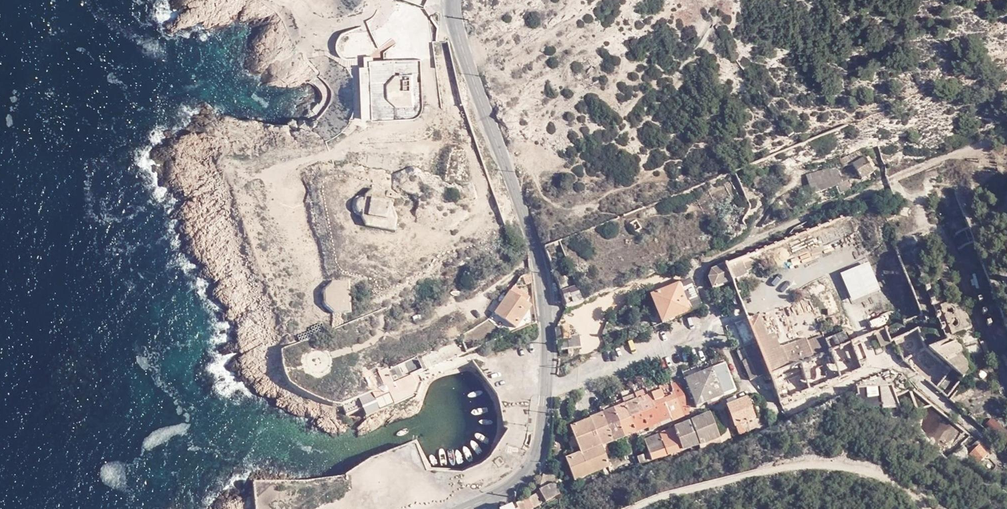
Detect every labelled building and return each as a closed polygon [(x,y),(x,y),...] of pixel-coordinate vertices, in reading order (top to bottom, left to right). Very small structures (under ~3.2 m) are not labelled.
[(708,12),(713,8),(709,0),(702,0),(708,12)] [(715,26),(787,138),(793,134),(721,22),(715,26)] [(414,74),(414,81),(424,78),(422,60),(409,61),(410,67),(410,70),(414,70),(414,74)] [(373,109),(395,108),(384,98),(383,85),(397,75),(396,67),(396,62),(369,64),(373,109)] [(384,98),(395,108),(415,107),(416,107),(414,81),(414,74),(397,75),(383,85),(384,98)] [(415,107),(395,108),(397,120),(417,119),(415,107)] [(397,120),(395,108),(373,109),(374,121),(397,120)] [(864,153),(852,159),(854,163),(840,170),(847,184),(861,177),(863,181),(876,175),(875,173),(869,162),(864,153)] [(873,160),(869,162),(875,173),(879,171),(873,160)] [(397,192),(386,191),(375,190),(363,197),(362,213),(370,224),(398,226),(400,210),(397,205),(399,192),(397,192)] [(939,240),(915,249),(948,336),(972,327),(939,240)] [(740,257),(724,263),(724,264),(725,267),(732,282),(747,276),(740,257)] [(725,267),(720,269),(712,272),(710,280),(713,290),(732,282),(725,267)] [(336,314),(352,314),(351,281),(331,281),(325,292),(325,306),(336,314)] [(689,282),(651,298),(662,326),(700,310),(696,298),(693,292),(689,282)] [(534,298),(518,286),(500,314),(520,328),(535,305),(531,302),(534,298)] [(571,297),(580,294),(578,288),(561,294),(563,299),(563,302),(572,299),(571,297)] [(572,299),(563,302),(564,306),(566,308),(583,302),(580,294),(571,297),(572,299)] [(766,314),(759,317),(769,342),(757,348),(762,361),(783,354),(788,371),(829,354),(822,340),(820,335),(789,347),(783,333),(776,335),(769,315),(767,315),(766,314)] [(758,315),(745,317),(747,323),(757,348),(769,342),(758,315)] [(569,329),(556,331),(559,352),(568,351),(569,354),(574,353),(573,350),(581,349),(580,337),(570,338),(569,329)] [(569,329),(570,338),(580,337),(569,329)] [(888,338),(882,330),(874,334),(879,341),(888,338)] [(822,340),(829,354),(830,359),(841,379),(861,371),(849,341),(845,333),(822,340)] [(959,339),(926,347),(965,372),(969,365),(959,339)] [(414,377),(473,352),(466,344),(396,376),(399,384),(414,377)] [(783,354),(762,361),(769,378),(788,371),(783,354)] [(824,376),(824,383),(841,379),(830,359),(829,361),(825,368),(824,376)] [(396,376),(390,364),(369,374),(378,393),(383,404),(407,398),(406,389),(417,384),(414,377),(399,384),(396,376)] [(724,366),(712,370),(722,398),(735,393),(724,366)] [(709,404),(722,398),(712,370),(700,375),(709,404)] [(695,409),(709,404),(700,375),(688,380),(684,381),(695,409)] [(669,382),(671,387),(677,384),(675,379),(674,377),(668,379),(669,382)] [(669,382),(657,386),(645,391),(647,396),(659,392),(671,387),(669,382)] [(859,409),(897,407),(896,383),(858,386),(859,409)] [(383,404),(378,393),(362,400),(369,417),(408,400),(417,384),(406,389),(407,398),(383,404)] [(689,412),(677,384),(671,387),(676,401),(681,415),(689,412)] [(676,401),(671,387),(659,392),(665,406),(676,401)] [(647,396),(645,391),(635,395),(637,401),(647,396)] [(665,406),(659,392),(647,396),(653,410),(665,406)] [(635,395),(623,400),(626,406),(637,401),(635,395)] [(653,410),(647,396),(637,401),(643,415),(653,410)] [(757,431),(764,428),(753,399),(746,402),(752,421),(756,431),(757,431)] [(643,415),(637,401),(626,406),(631,419),(643,415)] [(671,420),(681,415),(676,401),(665,406),(671,420)] [(752,421),(746,402),(739,404),(726,409),(733,428),(743,424),(752,421)] [(612,405),(599,410),(601,416),(614,410),(612,405)] [(631,419),(626,406),(614,410),(619,425),(631,419)] [(671,420),(665,406),(653,410),(659,424),(671,420)] [(619,425),(614,410),(601,416),(612,444),(625,438),(619,425)] [(659,424),(653,410),(643,415),(648,429),(659,424)] [(715,413),(708,416),(716,439),(718,439),(716,433),(722,431),(715,413)] [(648,429),(643,415),(631,419),(637,433),(648,429)] [(601,416),(590,420),(602,447),(606,446),(608,445),(612,444),(601,416)] [(690,423),(699,446),(701,445),(716,439),(708,416),(690,423)] [(637,433),(631,419),(619,425),(625,438),(637,433)] [(602,447),(590,420),(569,429),(580,455),(602,447)] [(689,448),(699,446),(690,423),(681,427),(689,448)] [(682,450),(689,448),(681,427),(672,430),(680,451),(682,450)] [(665,456),(680,451),(672,430),(658,436),(665,456)] [(721,445),(725,443),(724,439),(728,438),(726,430),(722,431),(716,433),(718,439),(720,445),(721,445)] [(649,462),(665,456),(658,436),(642,442),(646,454),(649,462)] [(612,444),(608,445),(613,456),(616,455),(612,444)] [(602,447),(580,455),(565,461),(573,483),(602,471),(605,469),(609,468),(606,459),(602,447)] [(967,464),(975,457),(965,450),(959,457),(967,464)] [(638,466),(649,462),(646,454),(635,459),(638,466)] [(560,500),(557,488),(554,488),(542,492),(539,493),(543,505),(560,500)] [(539,493),(522,502),(526,508),(533,508),(543,505),(539,493)]
